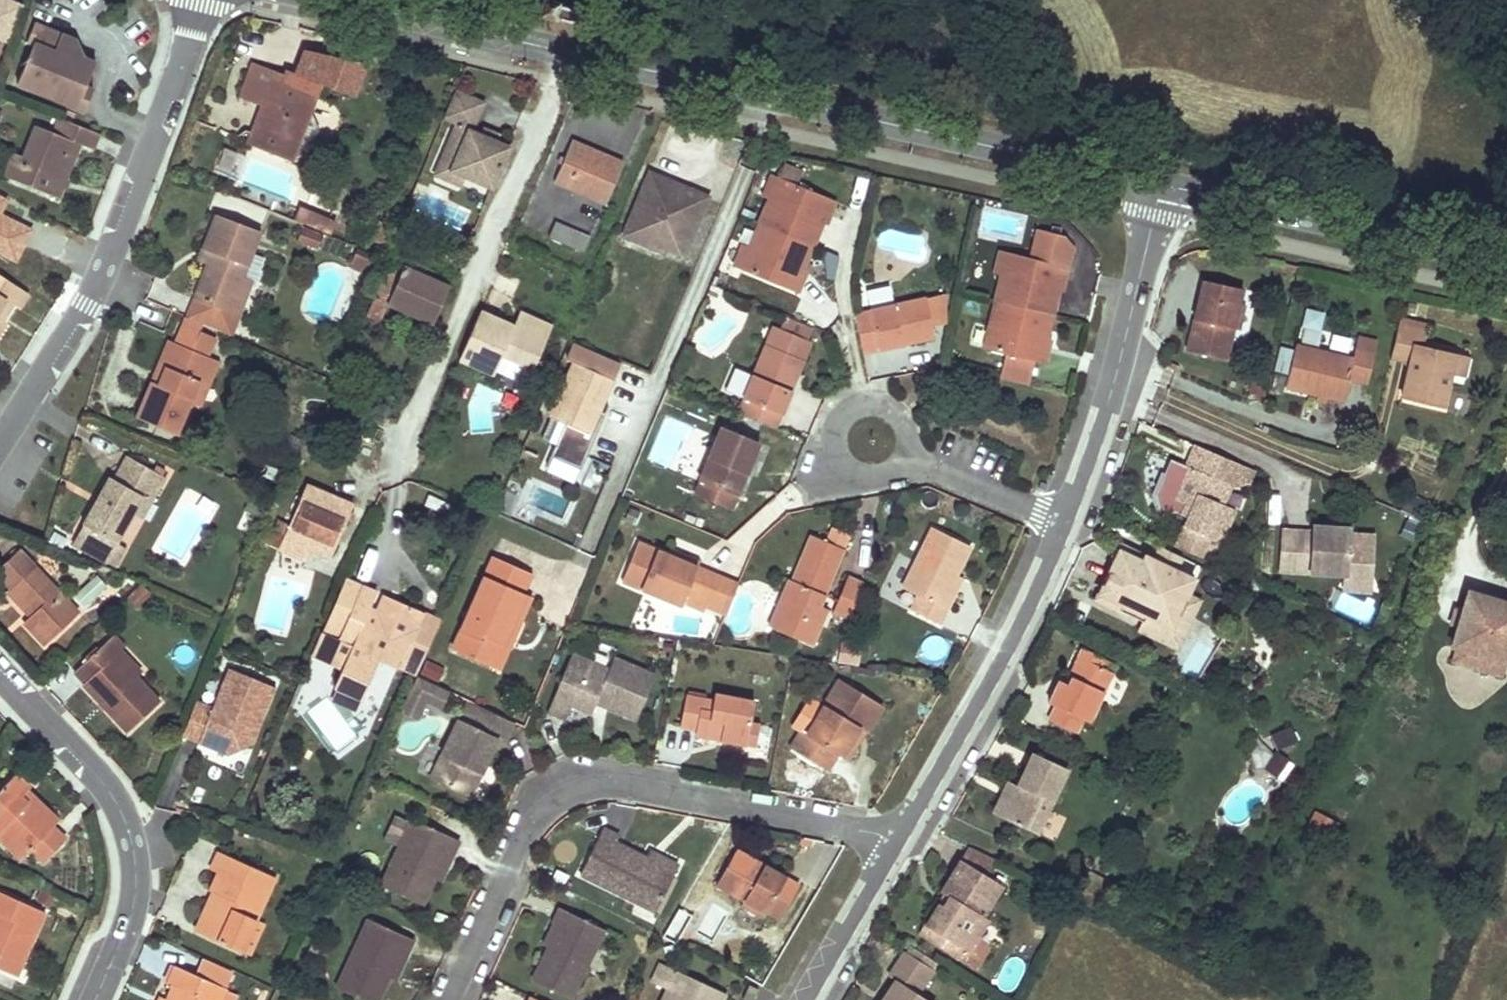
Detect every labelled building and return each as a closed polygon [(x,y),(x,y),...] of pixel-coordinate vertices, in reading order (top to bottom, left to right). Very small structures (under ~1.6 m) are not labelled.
[(11,2),(6,0),(0,0),(0,27),(11,2)] [(0,27),(0,41),(9,45),(21,7),(11,2),(0,27)] [(36,43),(18,83),(85,112),(95,91),(89,88),(100,63),(88,58),(62,46),(67,35),(54,29),(38,22),(29,40),(36,43)] [(78,39),(67,35),(62,46),(88,58),(78,39)] [(262,106),(248,143),(287,158),(305,110),(310,112),(317,95),(282,83),(285,76),(270,70),(252,64),(239,97),(262,106)] [(454,93),(443,119),(455,124),(439,162),(465,173),(464,176),(492,188),(508,151),(497,146),(480,139),(469,134),(482,105),(466,99),(454,93)] [(305,110),(287,158),(293,160),(294,157),(311,150),(318,129),(310,112),(305,110)] [(22,156),(13,180),(55,199),(78,145),(90,150),(97,135),(60,119),(53,133),(36,125),(22,156)] [(500,138),(483,131),(480,139),(497,146),(500,138)] [(571,143),(554,182),(606,204),(623,164),(595,153),(571,143)] [(14,152),(4,177),(13,180),(22,156),(14,152)] [(465,173),(439,162),(433,175),(459,186),(464,176),(465,173)] [(778,176),(799,182),(802,171),(782,164),(778,176)] [(682,256),(706,199),(672,185),(670,191),(661,187),(663,181),(648,174),(624,231),(642,239),(644,235),(664,243),(661,247),(682,256)] [(764,194),(770,197),(749,249),(742,246),(733,268),(740,271),(800,296),(803,286),(805,281),(800,279),(824,224),(828,215),(832,217),(838,202),(778,177),(772,175),(764,194)] [(670,191),(672,185),(663,181),(661,187),(670,191)] [(305,214),(297,211),(294,220),(301,223),(305,214)] [(334,227),(305,214),(301,223),(330,236),(334,227)] [(205,265),(191,301),(236,317),(249,281),(267,237),(214,217),(207,234),(200,251),(209,254),(205,265)] [(554,224),(549,237),(582,253),(588,239),(554,224)] [(296,242),(318,251),(324,237),(303,228),(296,242)] [(664,243),(644,235),(642,239),(624,231),(621,237),(659,253),(661,247),(664,243)] [(459,245),(465,248),(471,235),(464,232),(459,245)] [(209,254),(200,251),(196,262),(205,265),(209,254)] [(348,267),(367,275),(374,259),(356,251),(348,267)] [(1002,260),(995,258),(990,279),(997,280),(1002,260)] [(434,272),(406,259),(402,268),(431,280),(434,272)] [(997,280),(983,333),(978,357),(1038,372),(1042,357),(1037,356),(1041,341),(1052,300),(1055,290),(1059,291),(1063,275),(1002,260),(997,280)] [(387,268),(366,316),(379,322),(387,304),(431,324),(447,287),(431,280),(402,268),(399,274),(387,268)] [(1,298),(17,309),(26,294),(0,277),(0,299),(1,298)] [(249,281),(236,317),(246,321),(260,286),(249,281)] [(1238,293),(1198,284),(1193,309),(1184,353),(1225,362),(1231,333),(1236,307),(1238,293)] [(941,332),(940,304),(921,308),(891,314),(866,320),(849,324),(857,362),(928,347),(926,335),(941,332)] [(891,314),(890,304),(864,311),(866,320),(891,314)] [(1236,307),(1231,333),(1237,334),(1242,308),(1236,307)] [(1297,342),(1317,345),(1322,311),(1302,308),(1297,342)] [(539,321),(519,312),(516,320),(536,328),(539,321)] [(513,327),(481,313),(460,361),(494,375),(503,356),(533,369),(552,326),(539,321),(536,328),(516,320),(513,327)] [(1424,325),(1401,320),(1395,348),(1417,355),(1414,364),(1408,393),(1445,402),(1453,367),(1456,349),(1420,340),(1424,325)] [(801,349),(806,337),(779,325),(774,338),(801,349)] [(976,331),(970,356),(978,357),(983,333),(976,331)] [(154,383),(139,420),(178,436),(191,404),(210,359),(218,341),(199,333),(191,350),(179,344),(161,386),(154,383)] [(774,338),(767,335),(748,384),(738,407),(739,407),(734,421),(768,435),(803,349),(801,349),(774,338)] [(1359,340),(1358,349),(1376,353),(1378,344),(1359,340)] [(179,344),(172,342),(160,370),(154,383),(161,386),(179,344)] [(1355,359),(1299,347),(1289,390),(1346,402),(1351,380),(1370,384),(1376,353),(1358,349),(1355,359)] [(1414,364),(1417,355),(1395,348),(1393,356),(1401,357),(1414,364)] [(1472,353),(1456,349),(1453,367),(1469,371),(1472,353)] [(210,359),(191,404),(200,407),(218,362),(210,359)] [(597,412),(603,396),(609,382),(573,366),(572,367),(549,422),(563,427),(550,459),(580,472),(604,415),(597,412)] [(738,406),(748,384),(742,381),(732,404),(738,407),(738,406)] [(604,415),(610,399),(603,396),(597,412),(604,415)] [(747,466),(753,450),(715,435),(704,465),(694,488),(695,489),(689,503),(726,517),(747,466)] [(1226,506),(1234,486),(1252,480),(1255,470),(1233,460),(1198,445),(1188,468),(1174,498),(1189,504),(1184,516),(1191,519),(1178,548),(1203,559),(1207,551),(1212,554),(1218,551),(1221,543),(1224,543),(1238,511),(1226,506)] [(97,498),(82,525),(116,544),(131,518),(141,499),(151,505),(164,480),(128,460),(115,483),(108,479),(97,498)] [(694,488),(704,465),(698,462),(688,486),(694,488)] [(1174,498),(1188,468),(1177,463),(1171,477),(1164,494),(1174,498)] [(352,506),(305,487),(278,549),(306,563),(309,554),(312,547),(331,556),(352,506)] [(131,518),(140,523),(151,505),(141,499),(131,518)] [(1184,516),(1189,504),(1180,501),(1175,512),(1184,516)] [(1314,527),(1286,527),(1285,566),(1348,567),(1376,567),(1377,533),(1349,532),(1337,532),(1337,522),(1314,522),(1314,527)] [(1350,522),(1337,522),(1337,532),(1349,532),(1350,522)] [(905,598),(897,614),(928,629),(937,613),(931,610),(946,580),(961,550),(926,532),(896,594),(905,598)] [(781,584),(760,630),(804,649),(821,612),(813,608),(837,554),(821,548),(805,541),(785,586),(781,584)] [(671,557),(641,544),(625,583),(684,606),(687,600),(725,616),(738,584),(715,574),(702,569),(671,557)] [(312,547),(309,554),(329,562),(331,556),(312,547)] [(1188,561),(1163,548),(1157,563),(1124,547),(1113,573),(1099,605),(1146,627),(1172,639),(1188,605),(1199,582),(1182,574),(1188,561)] [(674,549),(671,557),(702,569),(705,562),(674,549)] [(45,646),(77,615),(18,552),(0,569),(0,578),(10,589),(34,614),(28,619),(24,624),(32,633),(45,646)] [(490,667),(521,595),(519,594),(528,575),(490,558),(451,650),(490,667)] [(1376,567),(1348,567),(1348,582),(1375,582),(1376,567)] [(521,595),(530,576),(528,575),(519,594),(521,595)] [(843,578),(826,615),(842,622),(858,585),(843,578)] [(946,580),(931,610),(937,613),(952,583),(946,580)] [(397,668),(422,613),(382,595),(375,612),(369,609),(376,594),(345,581),(321,634),(320,634),(311,655),(341,668),(333,687),(339,689),(362,699),(379,660),(397,668)] [(126,600),(137,609),(151,595),(140,585),(126,600)] [(1467,587),(1461,607),(1456,622),(1450,641),(1455,643),(1504,657),(1506,658),(1506,599),(1467,587)] [(6,596),(28,619),(34,614),(10,589),(6,596)] [(896,594),(888,609),(897,614),(905,598),(896,594)] [(496,670),(527,598),(521,595),(490,667),(496,670)] [(1200,611),(1188,605),(1172,639),(1146,627),(1140,640),(1178,658),(1200,611)] [(1456,622),(1461,607),(1454,605),(1449,620),(1456,622)] [(422,613),(397,668),(415,676),(439,621),(422,613)] [(1504,657),(1455,643),(1451,657),(1500,672),(1504,657)] [(104,708),(127,733),(158,704),(136,680),(132,680),(112,661),(117,655),(106,644),(75,673),(84,684),(83,686),(104,708)] [(838,663),(859,665),(861,648),(840,646),(838,663)] [(1112,673),(1100,667),(1104,657),(1084,647),(1077,662),(1070,677),(1075,679),(1071,686),(1067,684),(1059,680),(1049,701),(1058,706),(1052,719),(1076,731),(1082,717),(1089,703),(1096,706),(1112,673)] [(141,674),(121,653),(117,655),(112,661),(132,680),(136,680),(141,674)] [(572,656),(548,715),(564,722),(570,708),(589,715),(594,704),(596,697),(610,703),(608,710),(623,716),(638,722),(656,676),(614,659),(610,671),(572,656)] [(255,731),(273,687),(229,669),(212,709),(195,702),(181,735),(189,739),(199,743),(200,740),(223,749),(237,743),(244,727),(255,731)] [(1070,677),(1067,684),(1071,686),(1075,679),(1070,677)] [(414,679),(407,695),(423,702),(439,709),(445,693),(414,679)] [(796,735),(784,753),(818,774),(828,757),(833,761),(851,732),(857,735),(859,737),(876,711),(835,685),(801,738),(796,735)] [(357,710),(362,699),(339,689),(334,700),(357,710)] [(685,696),(680,729),(698,732),(697,737),(750,745),(757,702),(714,695),(713,701),(706,700),(707,696),(689,693),(689,697),(685,696)] [(423,702),(407,695),(399,714),(415,721),(423,702)] [(596,697),(594,704),(608,710),(610,703),(596,697)] [(475,707),(466,703),(460,717),(469,721),(475,707)] [(1096,706),(1089,703),(1082,717),(1089,720),(1096,706)] [(457,722),(429,782),(468,801),(476,786),(481,775),(476,773),(479,765),(484,767),(497,740),(504,743),(513,723),(475,707),(469,721),(466,726),(457,722)] [(250,744),(255,731),(244,727),(237,743),(223,749),(200,740),(199,743),(202,744),(224,753),(226,754),(250,744)] [(1297,741),(1291,727),(1274,735),(1280,749),(1297,741)] [(851,732),(833,761),(839,764),(857,735),(851,732)] [(1262,768),(1271,751),(1256,743),(1247,759),(1262,768)] [(1070,771),(1035,753),(1026,772),(1019,785),(1004,815),(1038,833),(1070,771)] [(1278,776),(1289,761),(1277,753),(1266,768),(1278,776)] [(1283,781),(1295,765),(1289,761),(1278,776),(1278,777),(1283,781)] [(484,767),(479,765),(476,773),(481,775),(484,767)] [(385,774),(374,769),(369,781),(380,786),(385,774)] [(46,861),(67,839),(52,827),(21,796),(28,790),(30,787),(17,774),(0,792),(0,839),(21,860),(33,848),(46,861)] [(1019,785),(1013,782),(997,812),(1004,815),(1019,785)] [(40,802),(28,790),(21,796),(52,827),(58,821),(40,802)] [(1305,828),(1329,837),(1335,821),(1311,812),(1305,828)] [(405,823),(376,890),(414,907),(426,882),(436,860),(444,863),(453,843),(405,823)] [(596,833),(573,879),(648,915),(667,876),(638,862),(624,855),(610,849),(613,841),(596,833)] [(939,869),(928,890),(931,892),(940,896),(920,936),(941,946),(944,938),(964,947),(982,911),(973,907),(988,877),(972,869),(981,851),(957,839),(954,838),(939,869)] [(218,896),(200,934),(240,952),(256,920),(275,879),(219,853),(211,871),(217,874),(213,883),(209,892),(218,896)] [(670,870),(642,855),(638,862),(667,876),(670,870)] [(765,873),(732,855),(712,892),(737,905),(761,916),(774,924),(794,889),(765,873)] [(436,860),(426,882),(434,885),(439,873),(444,863),(436,860)] [(17,977),(46,913),(0,892),(0,969),(17,977)] [(209,892),(194,931),(200,934),(218,896),(209,892)] [(940,896),(931,892),(912,932),(920,936),(940,896)] [(706,900),(695,894),(685,911),(696,918),(706,900)] [(761,916),(737,905),(734,911),(756,924),(761,916)] [(529,985),(563,999),(569,999),(599,934),(553,913),(546,928),(549,929),(554,931),(543,953),(529,985)] [(256,920),(240,952),(249,956),(264,925),(256,920)] [(332,994),(346,999),(375,999),(378,993),(383,980),(393,958),(400,960),(407,944),(362,925),(332,994)] [(544,940),(539,951),(543,953),(554,931),(549,929),(544,940)] [(964,947),(944,938),(941,946),(960,955),(964,947)] [(910,942),(904,951),(929,967),(935,958),(910,942)] [(904,951),(895,964),(887,977),(893,982),(883,998),(886,999),(924,999),(913,992),(929,967),(904,951)] [(393,958),(383,980),(390,983),(400,960),(393,958)] [(656,967),(647,986),(663,992),(659,999),(719,999),(720,997),(656,967)] [(237,995),(225,991),(225,988),(174,968),(167,984),(173,987),(168,999),(235,999),(237,995)] [(744,999),(753,999),(757,991),(750,988),(744,999)]
